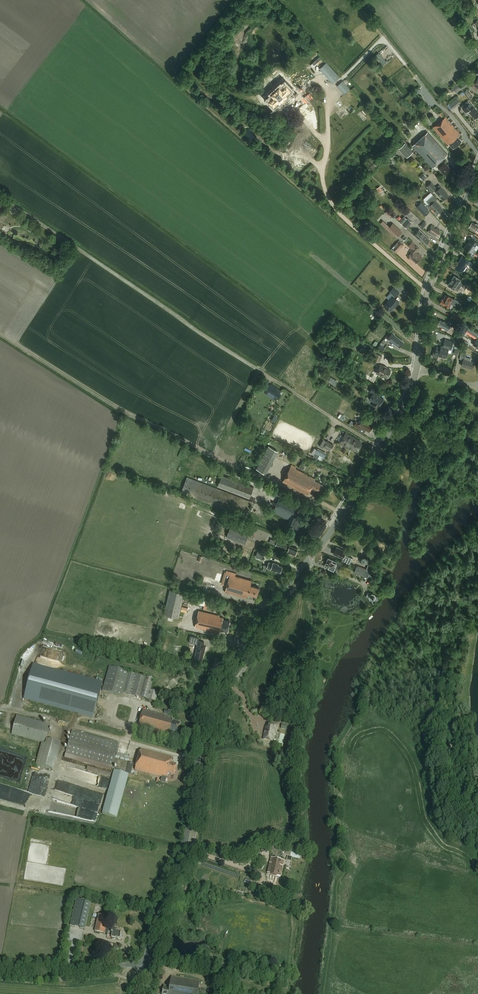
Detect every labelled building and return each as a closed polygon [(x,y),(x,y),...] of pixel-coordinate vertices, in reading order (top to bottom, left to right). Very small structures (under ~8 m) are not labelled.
[(338,86),(344,93),(350,88),(326,62),(320,68),(333,83),(336,80),(340,84),(338,86)] [(279,99),(280,100),(288,93),(287,92),(292,87),(287,82),(287,83),(285,81),(281,85),(280,84),(272,91),(273,92),(269,96),(270,98),(269,98),(274,103),(279,99)] [(453,108),(460,102),(457,98),(449,104),(453,108)] [(461,106),(466,112),(468,110),(475,119),(477,116),(477,111),(473,106),(468,100),(461,106)] [(458,136),(460,134),(446,117),(433,127),(448,145),(449,143),(453,148),(462,141),(458,136)] [(450,168),(445,162),(444,162),(441,160),(448,154),(428,132),(413,146),(433,168),(436,165),(444,174),(450,168)] [(413,152),(405,143),(399,149),(407,157),(413,152)] [(431,182),(427,186),(432,192),(434,190),(436,191),(435,192),(443,200),(449,195),(440,185),(436,188),(431,182)] [(431,197),(427,201),(431,204),(428,206),(431,209),(432,209),(437,214),(443,209),(437,203),(439,201),(433,195),(431,197)] [(424,214),(428,210),(421,203),(417,207),(424,214)] [(406,219),(402,224),(406,228),(412,223),(407,219),(406,219)] [(382,220),(380,223),(394,236),(396,234),(397,235),(402,230),(391,221),(388,226),(382,220)] [(475,224),(472,222),(469,227),(472,229),(472,230),(474,231),(475,231),(476,230),(477,231),(477,224),(477,223),(476,223),(475,224)] [(436,236),(437,235),(438,235),(440,232),(439,232),(440,230),(432,225),(428,231),(436,236)] [(426,243),(430,239),(419,229),(414,235),(422,242),(423,240),(426,243)] [(476,237),(474,240),(471,238),(464,248),(469,252),(468,253),(473,257),(477,251),(474,249),(477,244),(477,245),(477,238),(476,237)] [(396,253),(404,244),(399,240),(391,249),(396,253)] [(409,253),(407,256),(410,259),(411,258),(416,263),(422,257),(417,252),(420,249),(415,245),(412,242),(408,246),(411,249),(410,251),(412,252),(410,254),(409,253)] [(473,263),(469,261),(462,256),(455,267),(457,268),(462,272),(465,268),(467,264),(471,267),(473,263)] [(461,279),(454,275),(448,285),(454,289),(455,288),(458,290),(461,285),(465,288),(468,283),(464,281),(463,283),(460,281),(461,279)] [(395,296),(396,297),(399,293),(393,287),(390,291),(394,295),(393,296),(392,296),(384,305),(390,311),(393,307),(394,308),(399,302),(394,298),(395,296)] [(442,298),(440,303),(444,305),(448,307),(450,303),(452,304),(456,306),(457,306),(460,301),(458,301),(454,299),(449,297),(450,297),(445,295),(443,299),(442,298)] [(454,313),(451,318),(459,323),(462,317),(454,313)] [(439,320),(438,322),(438,323),(438,324),(441,326),(448,330),(451,325),(455,327),(457,324),(449,320),(448,323),(444,321),(440,320),(439,320)] [(477,348),(477,334),(469,327),(466,332),(477,339),(473,344),(477,348)] [(389,340),(390,339),(399,347),(404,342),(394,334),(394,333),(392,332),(387,338),(389,340)] [(434,352),(432,356),(438,358),(438,356),(446,359),(449,348),(451,349),(453,341),(445,339),(443,344),(443,346),(441,345),(440,348),(437,346),(435,352),(434,352)] [(380,362),(383,356),(375,352),(372,359),(380,362)] [(463,360),(461,365),(472,369),(474,362),(469,361),(470,359),(464,357),(466,353),(461,352),(459,359),(463,360)] [(387,367),(381,364),(376,373),(386,378),(387,377),(388,377),(391,372),(390,371),(390,370),(390,369),(386,367),(387,367)] [(328,381),(335,385),(338,381),(331,377),(330,378),(327,375),(325,379),(328,381)] [(265,392),(276,399),(277,397),(278,398),(281,394),(279,393),(281,391),(270,384),(268,388),(265,386),(262,390),(265,392)] [(376,408),(378,405),(378,406),(383,399),(374,392),(377,389),(373,386),(370,391),(373,394),(369,399),(374,402),(372,405),(376,408)] [(353,425),(358,428),(360,426),(369,431),(373,425),(363,418),(359,423),(356,421),(353,425)] [(346,432),(340,442),(350,447),(350,446),(353,448),(354,448),(358,450),(361,443),(360,442),(360,441),(346,432)] [(323,447),(323,446),(330,450),(334,444),(327,440),(326,441),(323,439),(319,446),(323,447)] [(269,445),(259,469),(270,473),(280,449),(269,445)] [(324,457),(327,453),(318,448),(317,449),(315,448),(313,451),(315,452),(324,457)] [(322,462),(324,457),(315,452),(313,457),(322,462)] [(310,487),(319,492),(323,485),(314,480),(315,479),(291,466),(282,481),(306,494),(310,487)] [(254,487),(222,474),(217,486),(249,498),(254,487)] [(246,517),(252,501),(187,476),(181,492),(246,517)] [(288,524),(287,526),(293,529),(294,526),(297,528),(302,517),(293,513),(296,506),(279,498),(273,511),(290,519),(288,524)] [(250,530),(231,522),(226,536),(245,544),(250,530)] [(269,542),(276,545),(288,550),(287,552),(288,553),(289,553),(290,553),(295,555),(297,548),(271,538),(269,542)] [(353,557),(344,554),(345,551),(336,547),(334,554),(343,557),(342,560),(350,563),(353,557)] [(259,550),(256,556),(263,558),(265,553),(259,550)] [(361,555),(359,558),(360,562),(363,564),(366,563),(368,560),(367,557),(364,554),(361,555)] [(328,558),(324,566),(333,570),(334,568),(337,570),(338,569),(339,569),(340,565),(339,565),(340,563),(328,558)] [(276,571),(276,570),(280,572),(282,566),(278,565),(278,564),(273,562),(272,563),(269,562),(266,567),(276,571)] [(357,566),(354,572),(364,576),(366,570),(357,566)] [(225,591),(246,598),(248,593),(256,596),(259,587),(250,584),(252,580),(235,575),(236,573),(230,572),(225,591)] [(178,617),(184,592),(169,589),(164,614),(178,617)] [(365,596),(377,601),(379,597),(367,592),(365,596)] [(205,598),(186,593),(185,600),(204,605),(205,598)] [(223,617),(219,616),(219,615),(198,610),(195,627),(219,632),(220,629),(227,631),(230,620),(223,619),(223,617)] [(190,635),(188,642),(197,644),(194,657),(202,658),(205,646),(203,645),(204,642),(198,640),(198,637),(190,635)] [(41,653),(61,659),(63,651),(59,650),(58,654),(57,653),(57,650),(51,648),(47,647),(46,650),(42,649),(41,653)] [(93,718),(103,683),(33,665),(24,699),(93,718)] [(153,679),(109,667),(102,691),(122,696),(123,692),(155,701),(158,692),(150,690),(153,679)] [(165,716),(143,710),(138,728),(168,737),(170,732),(177,734),(180,723),(172,722),(173,719),(167,718),(168,717),(165,716)] [(16,715),(11,734),(41,742),(35,765),(53,769),(60,743),(46,739),(50,725),(41,722),(42,721),(37,719),(37,721),(16,715)] [(265,731),(263,739),(272,741),(273,735),(274,730),(275,730),(277,725),(270,723),(269,728),(265,727),(264,731),(265,731)] [(131,771),(133,763),(114,758),(118,743),(71,730),(65,755),(112,767),(111,769),(114,770),(125,773),(128,774),(128,775),(130,775),(131,774),(133,775),(134,772),(131,771)] [(172,757),(140,749),(135,770),(161,777),(162,776),(166,777),(167,774),(174,776),(177,765),(170,763),(172,757)] [(128,775),(128,774),(125,773),(114,770),(102,814),(116,818),(128,775)] [(30,792),(46,795),(49,780),(34,777),(30,792)] [(282,866),(280,866),(281,860),(273,858),(271,864),(269,863),(267,874),(280,876),(282,866)] [(253,896),(260,897),(263,886),(255,884),(255,886),(253,896)] [(70,926),(85,930),(91,903),(76,900),(70,926)] [(108,917),(99,915),(95,932),(104,934),(104,935),(111,937),(111,938),(120,940),(122,932),(112,930),(112,928),(106,927),(108,917)] [(161,993),(198,993),(200,981),(171,977),(170,988),(163,987),(163,993),(162,993),(161,993)]
